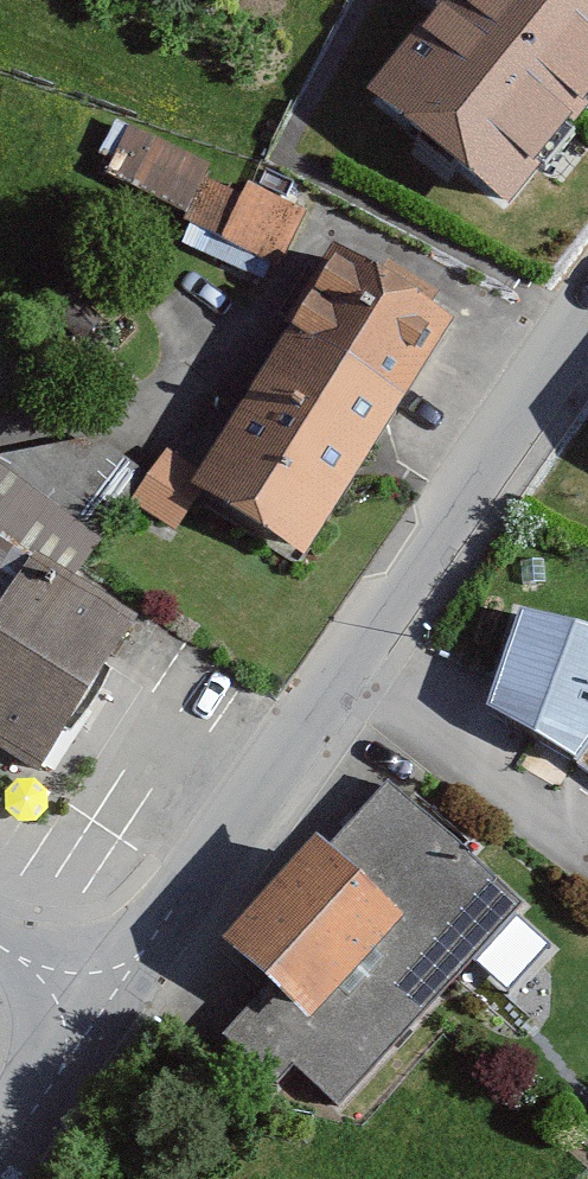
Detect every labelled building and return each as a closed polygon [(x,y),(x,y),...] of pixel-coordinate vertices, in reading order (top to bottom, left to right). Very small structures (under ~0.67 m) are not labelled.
[(367,91),(509,205),(587,106),(587,0),(441,0),(367,91)] [(97,175),(285,256),(307,205),(119,124),(97,175)] [(427,303),(379,271),(368,289),(334,267),(182,498),(290,568),(441,337),(415,320),(427,303)] [(88,447),(0,459),(0,765),(32,785),(124,637),(60,597),(135,476),(88,447)] [(189,485),(155,463),(124,510),(158,532),(189,485)] [(521,608),(489,704),(577,759),(587,743),(587,626),(521,608)] [(577,759),(587,767),(587,743),(577,759)] [(516,916),(384,793),(318,865),(307,855),(211,958),(257,1001),(217,1044),(269,1093),(283,1079),(327,1120),(516,916)]
